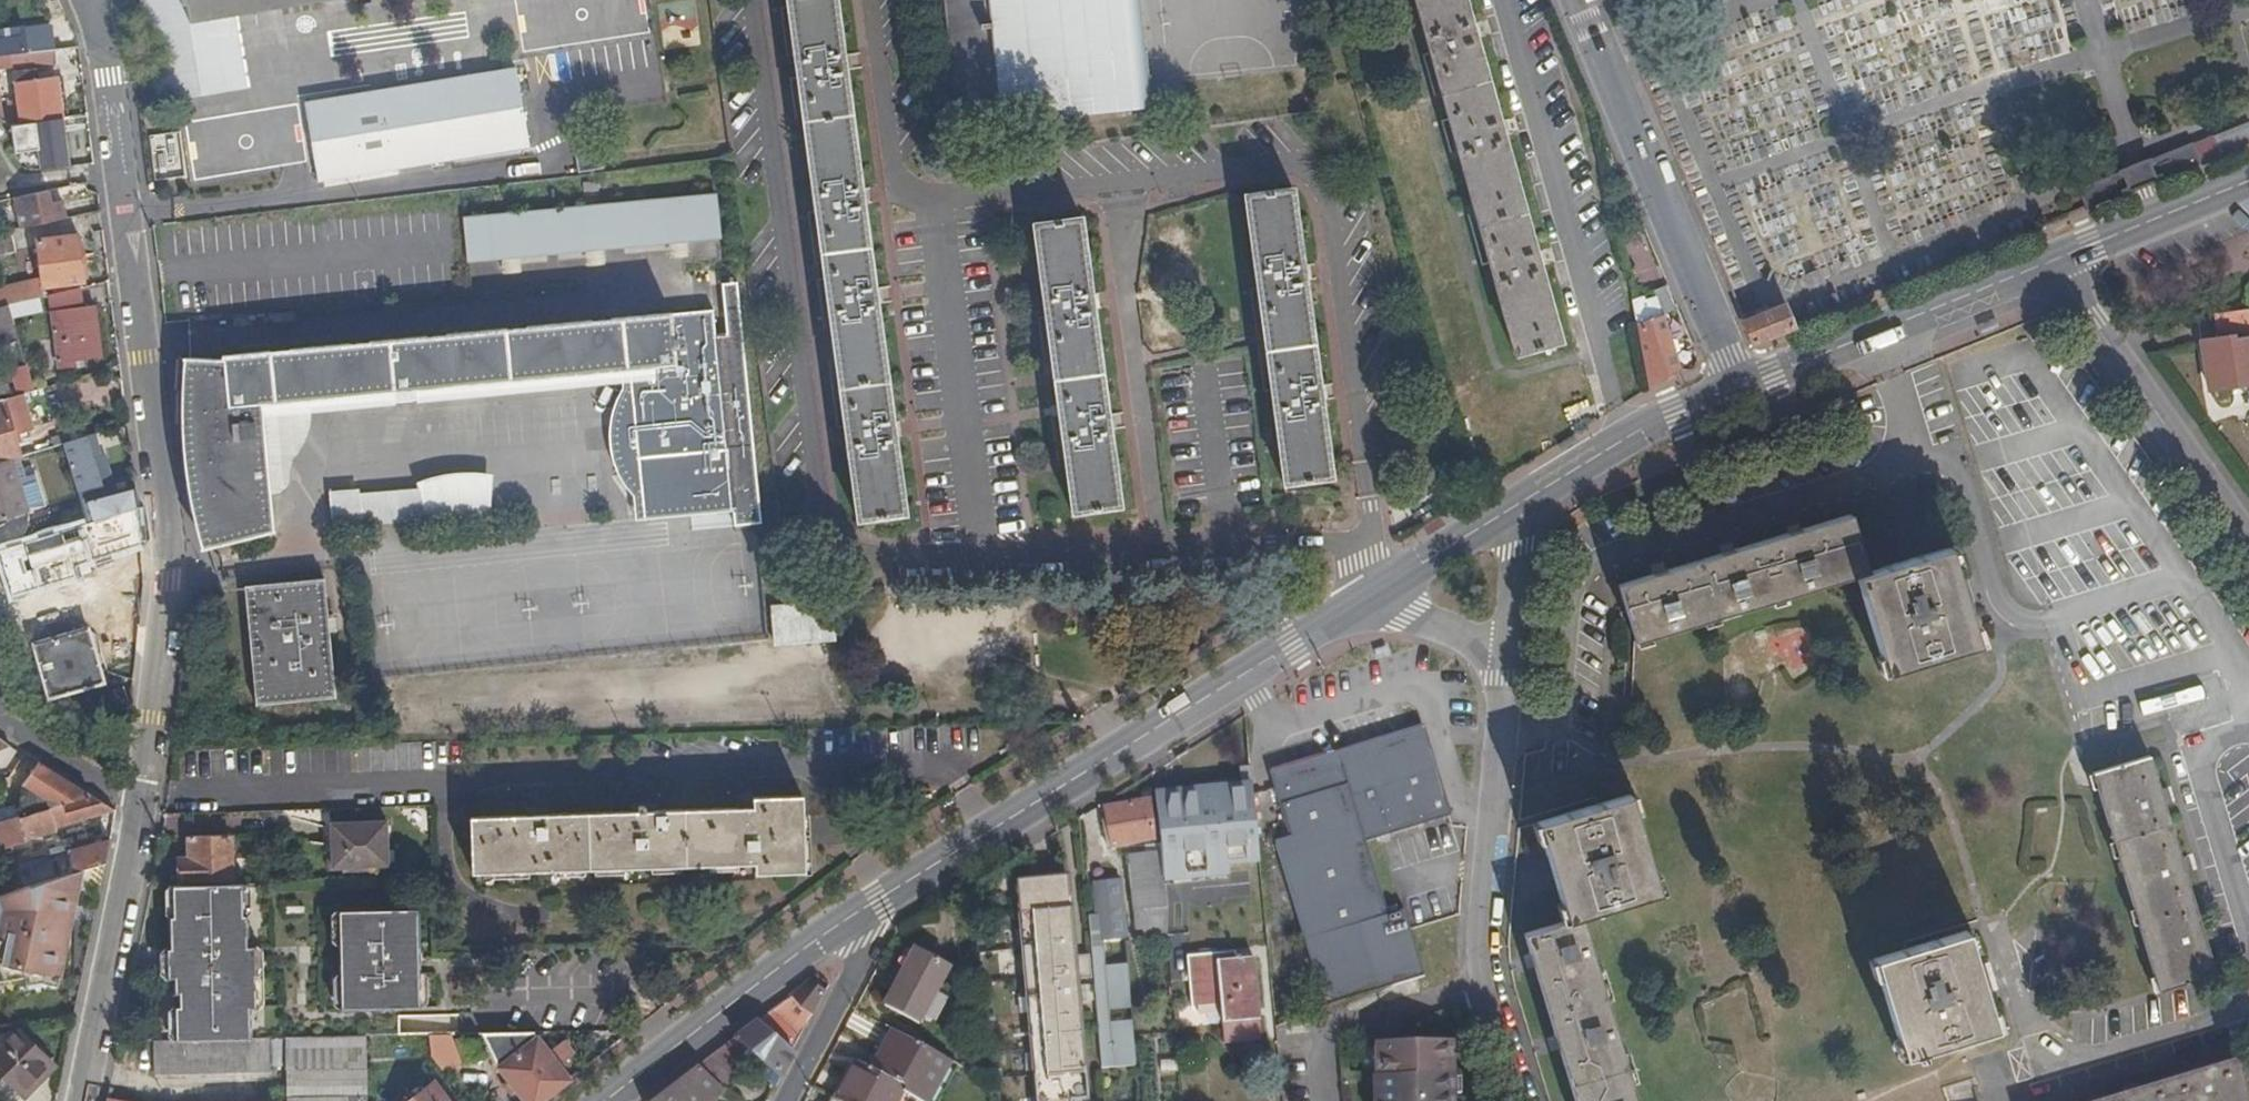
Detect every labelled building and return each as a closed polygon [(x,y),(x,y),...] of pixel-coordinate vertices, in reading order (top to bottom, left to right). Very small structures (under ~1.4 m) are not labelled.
[(155,108),(244,94),(231,19),(350,0),(137,0),(155,108)] [(864,521),(911,515),(838,0),(789,0),(864,521)] [(955,111),(986,110),(985,98),(997,97),(999,114),(1149,99),(1139,0),(944,0),(955,111)] [(1468,0),(1415,0),(1514,355),(1563,341),(1468,0)] [(50,44),(65,42),(62,26),(25,32),(23,20),(0,24),(0,52),(50,44)] [(11,67),(53,61),(50,44),(0,52),(0,70),(11,67)] [(300,99),(301,105),(514,74),(513,65),(300,99)] [(64,115),(59,75),(35,77),(34,68),(12,71),(13,82),(15,81),(19,107),(3,109),(0,92),(0,116),(11,123),(64,115)] [(514,74),(301,105),(312,167),(314,178),(528,146),(514,74)] [(73,167),(64,115),(11,123),(13,141),(30,139),(36,172),(73,167)] [(2136,189),(2145,185),(2202,161),(2248,142),(2248,122),(2196,144),(2194,141),(2137,163),(2127,167),(2136,189)] [(2106,176),(2114,197),(2136,189),(2127,167),(2106,176)] [(2084,190),(2091,207),(2114,197),(2106,176),(2081,185),(2084,190)] [(1294,184),(1246,191),(1287,481),(1334,474),(1294,184)] [(9,230),(62,220),(59,205),(49,206),(47,192),(1,201),(9,230)] [(718,192),(466,215),(470,259),(504,256),(521,254),(587,248),(605,246),(671,240),(689,238),(722,235),(718,192)] [(1125,503),(1084,216),(1036,224),(1078,510),(1125,503)] [(0,232),(0,255),(13,252),(9,230),(0,232)] [(84,278),(76,233),(35,239),(42,278),(43,284),(44,284),(84,278)] [(690,253),(689,238),(671,240),(673,255),(690,253)] [(606,261),(605,246),(587,248),(589,263),(606,261)] [(522,269),(521,254),(504,256),(505,271),(522,269)] [(44,284),(43,284),(42,278),(0,288),(0,308),(0,309),(10,306),(47,297),(44,284)] [(84,309),(82,290),(47,297),(58,363),(104,357),(97,307),(84,309)] [(1671,320),(1665,300),(1658,302),(1657,299),(1645,302),(1645,306),(1644,307),(1648,325),(1671,320)] [(1746,318),(1757,345),(1800,327),(1788,300),(1746,318)] [(2218,307),(2222,332),(2202,336),(2211,387),(2248,380),(2248,303),(2218,307)] [(0,309),(0,334),(17,329),(10,306),(0,309)] [(183,382),(178,421),(264,414),(262,403),(629,367),(632,386),(723,379),(715,307),(221,357),(220,361),(191,359),(186,359),(183,382)] [(1653,383),(1655,392),(1686,375),(1681,357),(1687,354),(1684,346),(1678,345),(1671,320),(1648,325),(1662,379),(1653,383)] [(35,388),(27,364),(12,369),(17,392),(21,391),(35,388)] [(264,414),(632,386),(629,367),(262,403),(264,414)] [(736,510),(723,379),(632,386),(632,392),(645,519),(736,510)] [(264,414),(266,426),(632,392),(632,386),(264,414)] [(35,428),(21,391),(17,392),(2,397),(14,434),(35,428)] [(12,459),(20,457),(14,434),(2,397),(0,398),(0,462),(12,459)] [(178,421),(184,470),(190,503),(204,548),(210,547),(276,530),(269,464),(266,426),(264,414),(178,421)] [(111,515),(140,504),(138,486),(113,493),(111,483),(102,485),(93,457),(102,455),(94,433),(63,443),(90,520),(111,515)] [(102,485),(111,483),(102,455),(93,457),(102,485)] [(29,509),(12,459),(0,462),(0,518),(29,509)] [(492,501),(495,474),(487,473),(478,472),(467,472),(457,473),(447,474),(436,477),(426,479),(419,482),(421,489),(424,489),(426,509),(428,521),(428,526),(494,519),(492,501)] [(360,502),(352,503),(352,496),(351,492),(330,495),(334,534),(356,532),(355,529),(428,521),(426,509),(424,489),(421,489),(359,496),(360,502)] [(142,554),(140,504),(111,515),(112,524),(66,538),(62,528),(0,548),(0,556),(12,594),(76,576),(74,565),(120,551),(120,560),(142,554)] [(1858,572),(1870,568),(1852,512),(1619,583),(1638,638),(1858,572)] [(1953,544),(1870,568),(1858,572),(1890,668),(1982,641),(1953,544)] [(406,563),(380,566),(380,572),(407,569),(406,563)] [(336,695),(323,579),(247,587),(258,702),(336,695)] [(831,597),(770,602),(773,639),(835,634),(831,597)] [(35,645),(62,636),(58,620),(50,617),(34,622),(31,630),(35,645)] [(84,629),(62,636),(35,645),(33,646),(50,697),(101,682),(84,629)] [(1250,713),(1249,709),(1175,755),(1202,801),(1222,790),(1226,798),(1236,793),(1257,780),(1250,713)] [(1279,765),(1284,778),(1352,755),(1430,731),(1426,718),(1279,765)] [(1352,755),(1284,778),(1300,830),(1282,836),(1337,999),(1435,967),(1413,902),(1396,907),(1370,832),(1453,804),(1430,731),(1352,755)] [(18,749),(0,737),(0,754),(18,749)] [(2158,752),(2096,769),(2164,988),(2222,971),(2158,752)] [(30,815),(94,795),(40,762),(24,786),(32,790),(30,815)] [(1266,856),(1257,780),(1236,793),(1244,858),(1246,858),(1266,856)] [(1638,785),(1544,816),(1574,911),(1532,926),(1588,1100),(1652,1100),(1592,906),(1670,881),(1638,785)] [(758,871),(807,868),(805,793),(754,796),(755,804),(646,808),(646,803),(638,803),(638,809),(527,813),(527,827),(569,825),(570,867),(757,861),(758,871)] [(118,811),(94,795),(30,815),(0,824),(0,848),(0,849),(67,829),(67,827),(118,811)] [(1157,839),(1152,797),(1107,801),(1111,844),(1157,839)] [(470,815),(470,829),(527,827),(527,813),(470,815)] [(331,820),(331,832),(386,831),(385,819),(331,820)] [(527,827),(470,829),(472,871),(570,867),(569,825),(527,827)] [(107,862),(112,837),(97,841),(94,831),(73,838),(76,848),(29,862),(36,884),(81,871),(107,862)] [(386,831),(331,832),(332,846),(327,850),(328,869),(339,869),(342,865),(387,863),(386,831)] [(234,835),(188,837),(189,856),(180,856),(181,877),(235,874),(234,835)] [(1147,854),(1162,852),(1162,845),(1147,847),(1147,854)] [(1170,926),(1162,852),(1147,854),(1129,856),(1139,928),(1144,928),(1145,945),(1172,943),(1171,933),(1170,926)] [(1267,863),(1266,856),(1246,858),(1246,865),(1267,863)] [(1273,923),(1267,863),(1246,865),(1217,868),(1220,896),(1239,895),(1242,926),(1254,925),(1273,923)] [(36,884),(0,896),(0,976),(46,968),(48,960),(61,963),(81,871),(36,884)] [(1100,1005),(1106,1066),(1140,1063),(1135,1018),(1114,1021),(1113,1008),(1134,1006),(1130,961),(1107,964),(1105,938),(1127,936),(1121,872),(1096,875),(1099,912),(1090,913),(1095,954),(1097,975),(1100,1005)] [(1095,954),(1079,956),(1070,876),(1021,878),(1022,896),(1038,894),(1042,938),(1027,940),(1043,1100),(1076,1100),(1076,1098),(1092,1097),(1084,1007),(1081,977),(1097,975),(1095,954)] [(187,1038),(249,1037),(248,1006),(256,1006),(254,946),(247,946),(246,914),(243,914),(242,882),(175,884),(176,914),(169,915),(171,946),(167,946),(169,975),(175,974),(175,991),(179,991),(180,1006),(176,1006),(178,1038),(187,1038)] [(1038,894),(1022,896),(1027,940),(1042,938),(1038,894)] [(420,1005),(418,909),(341,910),(343,1006),(420,1005)] [(2002,1023),(1970,925),(1877,956),(1907,1053),(2002,1023)] [(948,963),(917,946),(888,1003),(922,1021),(943,980),(940,979),(948,963)] [(1265,1041),(1258,957),(1240,959),(1239,951),(1220,953),(1219,948),(1202,949),(1202,955),(1190,956),(1195,1006),(1224,1003),(1228,1044),(1265,1041)] [(1084,1007),(1100,1005),(1097,975),(1081,977),(1084,1007)] [(831,993),(815,980),(791,998),(793,1001),(759,1021),(799,1054),(831,993)] [(799,1054),(759,1021),(703,1065),(720,1082),(740,1065),(746,1070),(757,1057),(785,1079),(799,1054)] [(911,1086),(935,1098),(955,1058),(895,1026),(874,1066),(860,1060),(841,1098),(846,1100),(902,1100),(911,1086)] [(543,1031),(494,1032),(495,1046),(500,1062),(529,1100),(544,1100),(578,1076),(567,1063),(580,1054),(571,1042),(558,1051),(543,1031)] [(19,1032),(0,1053),(0,1077),(25,1099),(58,1066),(19,1032)] [(495,1046),(494,1032),(434,1033),(435,1047),(495,1046)] [(307,1035),(308,1069),(371,1068),(370,1034),(307,1035)] [(289,1069),(308,1069),(307,1035),(288,1036),(289,1069)] [(271,1069),(270,1036),(249,1037),(187,1038),(178,1038),(155,1039),(155,1073),(271,1069)] [(1461,1036),(1384,1038),(1385,1070),(1381,1070),(1383,1100),(1463,1100),(1461,1036)] [(2104,1100),(2248,1100),(2248,1059),(2104,1100)] [(703,1065),(655,1100),(716,1100),(726,1090),(720,1082),(703,1065)] [(309,1100),(372,1100),(371,1068),(308,1069),(308,1091),(309,1100)] [(308,1091),(308,1069),(289,1069),(290,1100),(309,1100),(308,1091)] [(440,1081),(412,1100),(455,1100),(440,1081)]
